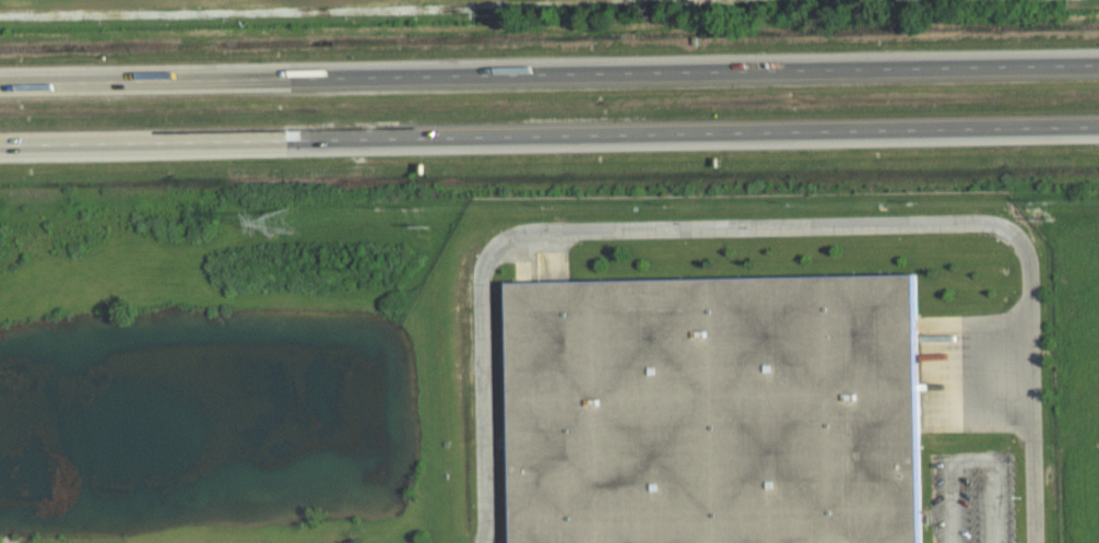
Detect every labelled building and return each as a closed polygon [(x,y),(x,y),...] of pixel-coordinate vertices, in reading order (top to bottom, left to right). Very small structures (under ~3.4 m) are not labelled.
[(511,542),(921,542),(915,273),(506,281),(511,542)]
